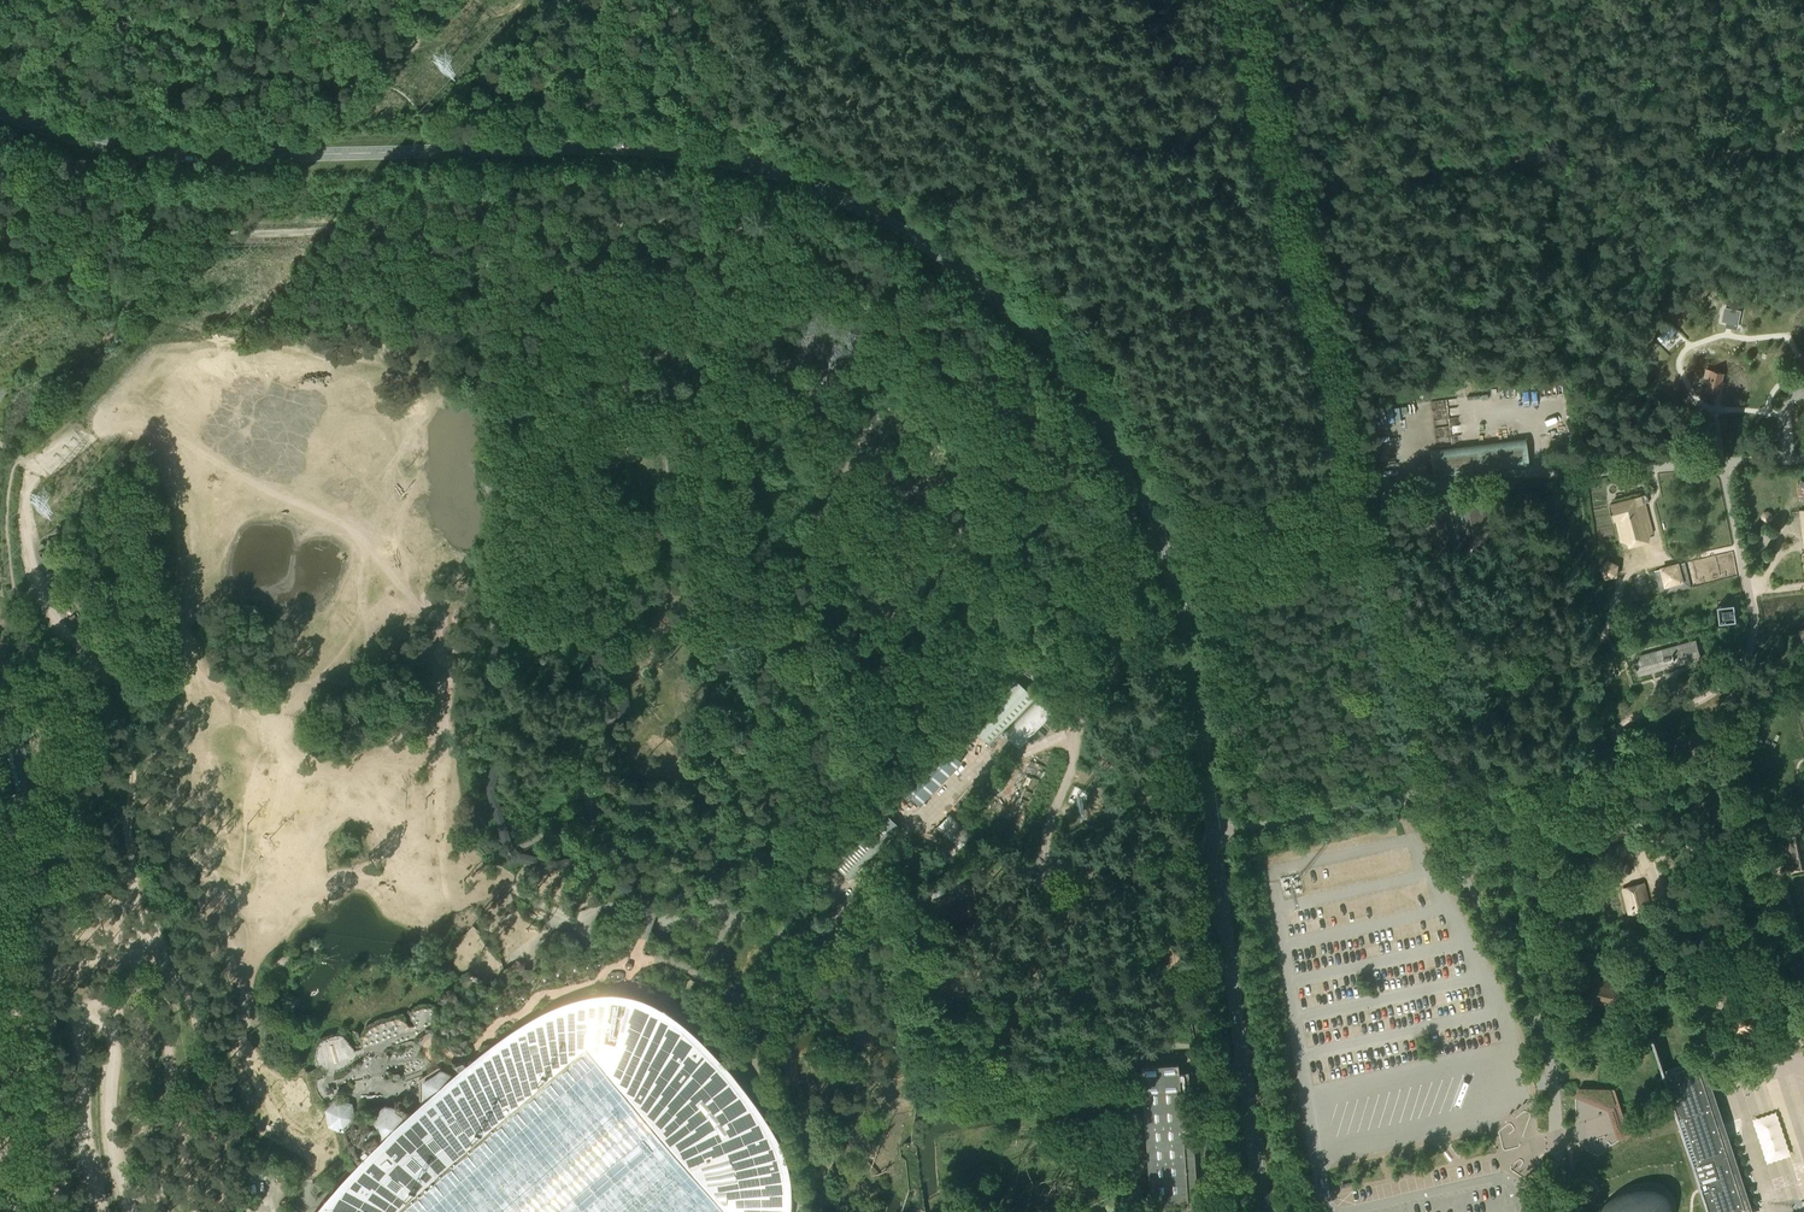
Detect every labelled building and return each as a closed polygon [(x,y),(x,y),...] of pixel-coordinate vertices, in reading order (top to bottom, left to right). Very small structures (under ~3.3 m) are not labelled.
[(1723,321),(1737,324),(1740,312),(1726,309),(1723,321)] [(1672,326),(1659,338),(1664,343),(1677,331),(1672,326)] [(1724,373),(1711,370),(1709,380),(1707,390),(1717,393),(1719,386),(1721,387),(1723,387),(1724,383),(1722,382),(1724,373)] [(1433,477),(1529,464),(1526,437),(1429,450),(1433,477)] [(1458,499),(1469,546),(1494,541),(1482,492),(1458,499)] [(1610,504),(1613,520),(1616,519),(1622,541),(1637,537),(1652,533),(1650,524),(1645,503),(1649,502),(1648,498),(1647,494),(1610,504)] [(1415,509),(1425,557),(1452,552),(1441,503),(1415,509)] [(1559,511),(1553,512),(1556,522),(1562,520),(1559,511)] [(1765,522),(1769,522),(1771,518),(1771,514),(1768,512),(1764,513),(1762,516),(1762,520),(1765,522)] [(1619,566),(1608,560),(1601,569),(1606,579),(1617,578),(1619,566)] [(1685,562),(1655,570),(1661,593),(1691,585),(1685,562)] [(1735,604),(1718,605),(1720,623),(1737,621),(1735,604)] [(1696,640),(1633,657),(1638,676),(1676,666),(1702,659),(1696,640)] [(966,719),(993,744),(1035,698),(1008,674),(966,719)] [(612,687),(608,687),(612,717),(615,717),(620,717),(631,715),(628,685),(617,686),(612,687)] [(1040,694),(1005,733),(1021,747),(1056,709),(1040,694)] [(5,792),(33,785),(20,727),(0,731),(0,770),(5,792)] [(943,743),(901,787),(919,805),(961,760),(943,743)] [(767,789),(773,781),(767,777),(762,785),(767,789)] [(1775,814),(1795,807),(1793,803),(1798,801),(1796,796),(1772,803),(1775,814)] [(1024,827),(1025,810),(1019,810),(1020,803),(1003,802),(1002,826),(1024,827)] [(881,808),(831,860),(849,878),(900,826),(881,808)] [(937,825),(959,848),(973,835),(951,812),(937,825)] [(1680,833),(1681,835),(1694,853),(1704,846),(1691,825),(1680,833)] [(1803,866),(1803,832),(1791,834),(1790,829),(1781,831),(1789,869),(1803,866)] [(1080,862),(1085,848),(1078,845),(1073,860),(1080,862)] [(950,887),(964,883),(962,875),(948,879),(950,887)] [(932,892),(946,888),(943,880),(930,884),(932,892)] [(1628,915),(1652,909),(1645,882),(1621,889),(1628,915)] [(927,901),(923,885),(904,890),(908,906),(916,904),(917,905),(921,904),(921,902),(927,901)] [(1612,970),(1613,967),(1615,955),(1583,950),(1581,964),(1612,970)] [(1584,1007),(1616,1011),(1619,996),(1621,980),(1588,975),(1584,1007)] [(816,998),(823,990),(816,985),(810,993),(816,998)] [(1701,1004),(1717,1000),(1714,987),(1698,990),(1701,1004)] [(790,1178),(785,1157),(777,1138),(744,1090),(712,1052),(674,1017),(654,1004),(636,997),(619,995),(604,994),(582,997),(555,1006),(521,1025),(466,1064),(454,1074),(395,1125),(360,1159),(330,1192),(314,1211),(788,1211),(790,1178)] [(1765,1019),(1766,1017),(1767,1016),(1733,1002),(1729,1011),(1731,1012),(1730,1015),(1729,1018),(1726,1017),(1723,1027),(1755,1041),(1756,1037),(1759,1039),(1767,1020),(1765,1019)] [(403,1015),(363,1028),(370,1052),(383,1048),(382,1045),(415,1034),(412,1027),(433,1020),(428,1005),(412,1011),(416,1023),(407,1026),(403,1015)] [(1141,1065),(1142,1083),(1143,1091),(1144,1104),(1146,1138),(1148,1170),(1151,1202),(1187,1200),(1187,1209),(1187,1211),(1198,1211),(1197,1200),(1196,1181),(1194,1163),(1188,1070),(1178,1071),(1177,1062),(1141,1065)] [(1763,1211),(1760,1203),(1745,1155),(1743,1156),(1728,1114),(1716,1118),(1716,1117),(1715,1117),(1704,1084),(1697,1062),(1665,1073),(1663,1073),(1669,1093),(1676,1113),(1689,1154),(1657,1169),(1656,1167),(1600,1191),(1599,1210),(1597,1211),(1762,1211),(1763,1211)] [(378,1086),(370,1087),(369,1080),(351,1082),(353,1100),(379,1097),(378,1086)] [(1614,1088),(1610,1088),(1611,1088),(1611,1089),(1612,1089),(1616,1102),(1616,1103),(1616,1104),(1615,1104),(1613,1106),(1612,1106),(1611,1106),(1579,1093),(1578,1093),(1578,1092),(1578,1091),(1579,1088),(1580,1087),(1578,1087),(1577,1087),(1575,1091),(1575,1095),(1575,1097),(1576,1098),(1577,1099),(1578,1099),(1606,1111),(1607,1112),(1608,1113),(1612,1123),(1616,1136),(1617,1137),(1618,1137),(1619,1137),(1626,1134),(1629,1134),(1630,1132),(1630,1131),(1629,1130),(1629,1128),(1626,1119),(1622,1109),(1617,1091),(1616,1090),(1616,1089),(1615,1088),(1614,1088)] [(1610,1088),(1581,1087),(1580,1087),(1579,1088),(1578,1091),(1578,1092),(1578,1093),(1579,1093),(1611,1106),(1612,1106),(1613,1106),(1615,1104),(1616,1104),(1616,1103),(1616,1102),(1612,1089),(1611,1089),(1611,1088),(1610,1088)] [(326,1103),(329,1127),(355,1124),(352,1100),(326,1103)] [(1137,1186),(1135,1185),(1128,1196),(1123,1204),(1131,1209),(1133,1207),(1134,1204),(1136,1200),(1142,1190),(1137,1186)]
